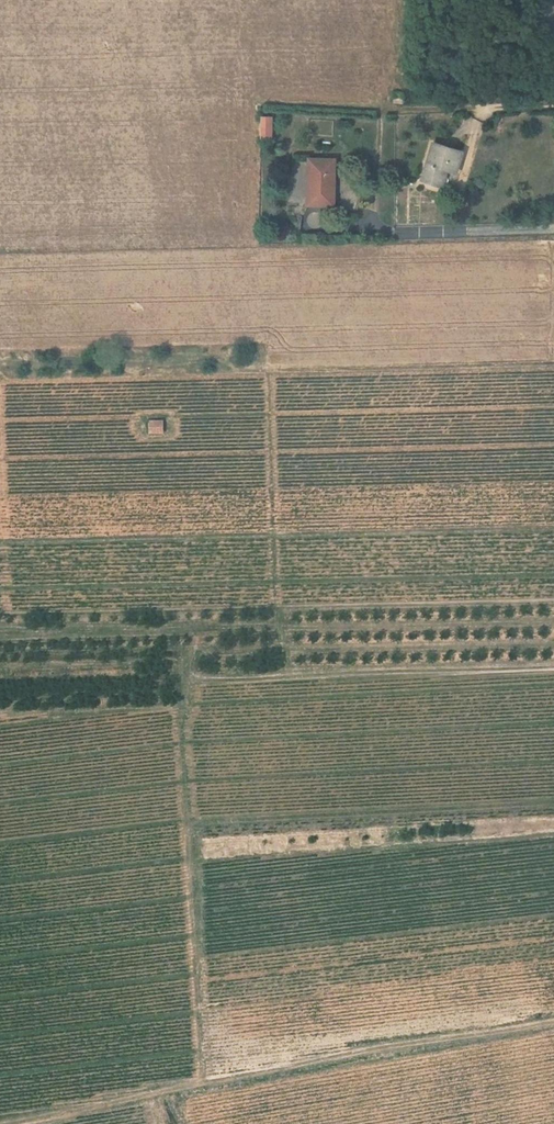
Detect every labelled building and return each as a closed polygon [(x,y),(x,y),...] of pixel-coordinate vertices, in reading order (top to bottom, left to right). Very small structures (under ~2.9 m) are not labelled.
[(403,103),(403,94),(394,93),(394,103),(403,103)] [(261,118),(260,138),(271,139),(271,118),(261,118)] [(422,180),(436,184),(442,167),(447,169),(456,171),(461,152),(432,144),(422,180)] [(334,159),(309,159),(309,205),(333,205),(334,159)] [(442,167),(436,184),(442,186),(447,169),(442,167)] [(162,421),(150,421),(150,432),(163,432),(162,421)]
